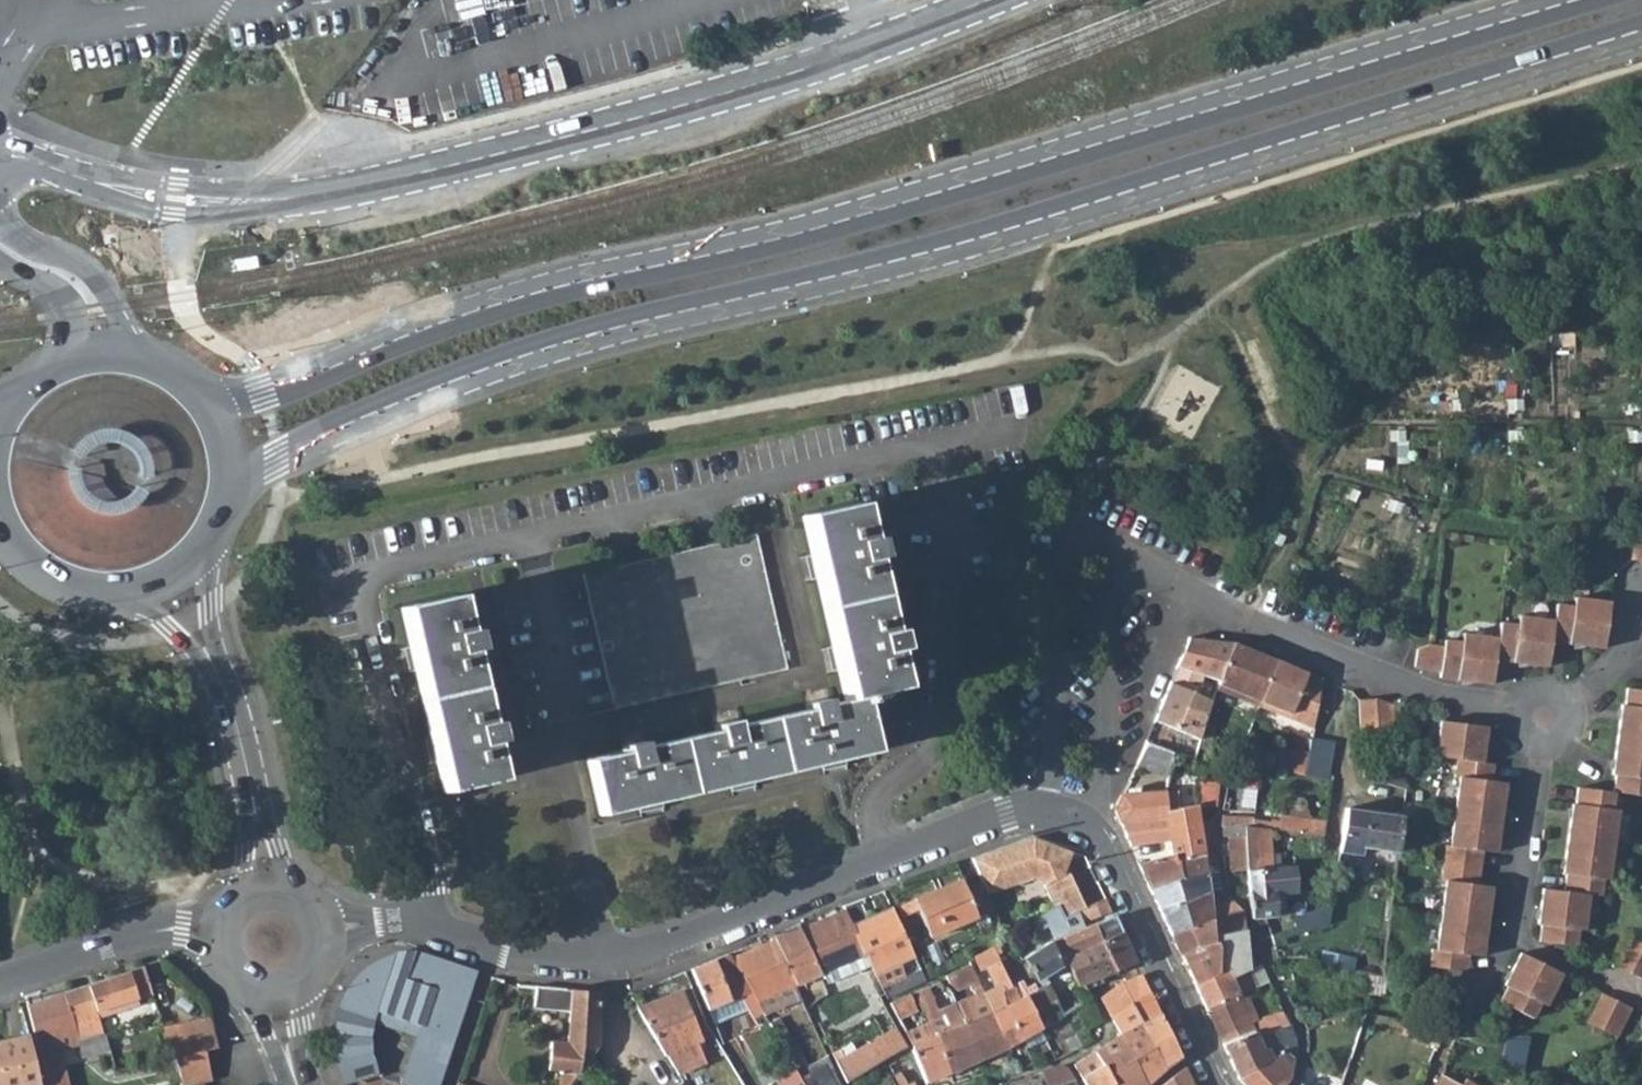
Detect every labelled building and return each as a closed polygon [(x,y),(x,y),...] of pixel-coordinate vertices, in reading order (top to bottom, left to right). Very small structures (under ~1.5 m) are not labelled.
[(863,541),(854,503),(800,514),(842,701),(824,705),(823,699),(802,703),(803,710),(731,726),(729,719),(710,723),(711,730),(639,747),(637,740),(619,744),(621,751),(584,759),(596,816),(874,754),(866,723),(909,714),(903,687),(896,689),(888,653),(894,651),(890,631),(884,632),(867,559),(873,558),(869,539),(863,541)] [(1641,562),(1641,529),(1635,528),(1631,560),(1641,562)] [(782,668),(752,533),(580,571),(610,706),(782,668)] [(460,631),(452,593),(398,605),(439,792),(494,779),(486,743),(492,741),(488,721),(482,723),(465,650),(471,649),(467,629),(460,631)] [(1554,621),(1551,643),(1604,649),(1607,625),(1610,602),(1574,598),(1573,607),(1556,605),(1554,621)] [(1498,638),(1495,661),(1548,668),(1551,643),(1554,621),(1519,617),(1517,626),(1500,624),(1498,638)] [(1444,646),(1440,673),(1439,678),(1492,685),(1495,661),(1498,638),(1463,634),(1461,643),(1444,641),(1444,646)] [(1234,645),(1190,637),(1178,668),(1208,679),(1222,684),(1234,645)] [(1275,661),(1234,645),(1222,684),(1219,692),(1258,707),(1275,661)] [(1421,670),(1440,673),(1444,646),(1434,645),(1425,648),(1418,651),(1416,668),(1421,670)] [(1322,679),(1275,661),(1258,707),(1314,729),(1322,679)] [(1202,697),(1208,679),(1178,668),(1155,721),(1204,742),(1216,703),(1202,697)] [(1627,688),(1625,705),(1622,705),(1612,775),(1616,776),(1613,792),(1615,792),(1641,796),(1641,690),(1627,688)] [(1377,732),(1376,700),(1360,701),(1361,733),(1377,732)] [(1392,705),(1376,700),(1377,732),(1393,732),(1392,705)] [(1487,727),(1440,722),(1436,757),(1457,760),(1483,763),(1487,727)] [(1136,766),(1170,778),(1174,752),(1146,742),(1136,765),(1136,766)] [(1302,754),(1294,753),(1291,762),(1290,772),(1306,776),(1310,750),(1303,749),(1302,754)] [(1291,762),(1278,760),(1276,769),(1290,772),(1291,762)] [(1497,853),(1506,783),(1492,781),(1494,764),(1483,763),(1457,760),(1455,776),(1460,776),(1455,811),(1451,846),(1446,846),(1444,863),(1481,869),(1483,852),(1497,853)] [(1613,792),(1578,788),(1575,805),(1572,804),(1562,874),(1566,875),(1563,892),(1589,895),(1601,896),(1603,880),(1609,881),(1619,810),(1613,810),(1615,792),(1613,792)] [(1204,849),(1202,822),(1201,820),(1201,819),(1199,807),(1199,804),(1181,808),(1178,792),(1167,793),(1171,820),(1175,842),(1176,856),(1177,863),(1204,855),(1204,850),(1204,849)] [(1171,820),(1167,793),(1123,796),(1122,797),(1119,802),(1116,806),(1117,814),(1119,819),(1123,826),(1171,820)] [(1201,820),(1211,819),(1209,805),(1199,807),(1201,819),(1201,820)] [(1402,817),(1347,810),(1342,840),(1341,852),(1360,855),(1361,847),(1398,852),(1402,817)] [(1279,830),(1324,837),(1326,821),(1281,814),(1279,830)] [(1244,815),(1224,816),(1223,823),(1223,826),(1244,825),(1252,826),(1253,816),(1244,815)] [(1280,820),(1253,816),(1252,826),(1270,829),(1274,830),(1279,830),(1280,820)] [(1123,826),(1132,848),(1175,842),(1171,820),(1123,826)] [(1202,822),(1204,849),(1216,848),(1213,820),(1202,822)] [(1244,825),(1223,826),(1223,832),(1224,839),(1228,839),(1230,855),(1232,873),(1249,871),(1247,853),(1244,825)] [(1252,903),(1253,920),(1254,920),(1265,919),(1277,916),(1275,898),(1296,894),(1292,867),(1265,871),(1262,857),(1266,836),(1272,837),(1274,830),(1270,829),(1252,826),(1244,825),(1247,853),(1249,871),(1249,876),(1250,880),(1252,903)] [(988,894),(1033,878),(1038,880),(1065,868),(1072,852),(1032,838),(972,860),(984,886),(988,894)] [(1204,855),(1207,875),(1219,871),(1217,854),(1204,855)] [(1151,891),(1207,875),(1204,855),(1177,863),(1176,856),(1140,866),(1151,891)] [(1483,957),(1492,887),(1479,885),(1481,869),(1444,863),(1441,879),(1446,880),(1442,915),(1438,950),(1433,949),(1431,966),(1467,972),(1469,955),(1483,957)] [(1047,883),(1063,876),(1065,868),(1038,880),(1047,883)] [(1160,911),(1210,892),(1220,888),(1219,871),(1207,875),(1151,891),(1160,910),(1160,911)] [(1047,883),(1043,885),(1053,906),(1059,904),(1064,913),(1066,916),(1078,911),(1084,908),(1070,874),(1063,876),(1047,883)] [(961,881),(915,902),(932,940),(978,918),(967,894),(966,893),(961,881)] [(984,886),(967,894),(978,918),(995,910),(988,894),(984,886)] [(1563,892),(1543,889),(1538,925),(1542,925),(1539,943),(1576,947),(1579,930),(1585,931),(1589,895),(1563,892)] [(1214,909),(1210,892),(1160,911),(1162,914),(1172,936),(1217,920),(1242,910),(1236,900),(1214,909)] [(868,965),(874,975),(892,967),(914,956),(895,913),(876,922),(873,919),(869,920),(861,900),(844,907),(845,910),(863,956),(868,965)] [(1107,900),(1097,903),(1102,916),(1113,912),(1107,900)] [(1097,903),(1085,908),(1088,913),(1091,921),(1094,920),(1102,916),(1097,903)] [(1059,904),(1053,906),(1041,913),(1047,924),(1064,913),(1059,904)] [(805,930),(824,970),(830,983),(868,965),(863,956),(845,910),(805,930)] [(1217,920),(1223,943),(1230,970),(1236,968),(1240,975),(1251,970),(1242,910),(1217,920)] [(1096,925),(1104,942),(1123,934),(1115,917),(1096,925)] [(1172,936),(1183,958),(1223,943),(1217,920),(1172,936)] [(793,984),(824,970),(805,930),(802,924),(770,937),(771,940),(793,984)] [(1096,925),(1049,942),(1058,964),(1063,962),(1104,942),(1096,925)] [(1104,942),(1117,971),(1136,964),(1123,934),(1104,942)] [(1630,974),(1641,952),(1641,943),(1631,937),(1616,966),(1630,974)] [(771,940),(752,949),(777,993),(783,1004),(799,996),(793,984),(771,940)] [(1049,942),(1025,958),(1038,981),(1060,968),(1058,964),(1049,942)] [(1104,942),(1063,962),(1070,973),(1078,986),(1084,984),(1117,971),(1104,942)] [(1223,943),(1183,958),(1196,985),(1230,970),(1223,943)] [(974,957),(980,970),(1001,961),(995,947),(974,957)] [(1274,948),(1266,950),(1270,961),(1277,959),(1274,948)] [(730,959),(757,1003),(777,993),(752,949),(730,959)] [(477,973),(413,952),(409,964),(395,959),(364,976),(349,997),(351,997),(346,1010),(344,1010),(339,1032),(341,1061),(349,1084),(378,1074),(377,1070),(373,1053),(372,1037),(375,1020),(378,1011),(423,1026),(419,1035),(404,1083),(411,1084),(439,1084),(477,973)] [(1630,974),(1641,979),(1641,952),(1630,974)] [(1333,965),(1352,970),(1354,958),(1336,953),(1333,965)] [(1563,974),(1521,953),(1505,986),(1508,988),(1500,1003),(1534,1020),(1541,1004),(1547,1007),(1563,974)] [(707,1011),(740,997),(746,1008),(749,1013),(756,1009),(760,1016),(764,1014),(757,1003),(730,959),(728,955),(690,970),(707,1011)] [(970,965),(951,975),(954,982),(967,976),(974,991),(980,988),(970,965)] [(892,967),(874,975),(880,987),(898,979),(892,967)] [(1196,985),(1208,1012),(1240,996),(1248,991),(1259,986),(1251,970),(1240,975),(1236,968),(1230,970),(1196,985)] [(153,997),(145,969),(69,992),(64,993),(75,1031),(87,1028),(85,1018),(153,997)] [(887,999),(913,987),(913,986),(925,980),(920,969),(898,979),(880,987),(887,999)] [(799,996),(830,983),(824,970),(793,984),(799,996)] [(1084,984),(1078,986),(1070,973),(1048,986),(1063,1016),(1091,1000),(1084,984)] [(1100,1000),(1122,1035),(1143,1023),(1137,1014),(1133,1005),(1152,996),(1143,977),(1119,986),(1100,1000)] [(536,986),(535,1008),(571,1010),(569,1044),(551,1043),(550,1071),(581,1073),(596,1048),(599,992),(536,986)] [(979,1060),(954,1003),(949,991),(933,998),(927,986),(915,991),(928,1023),(948,1073),(979,1060)] [(1022,1040),(1006,1006),(1001,993),(1004,992),(1001,986),(983,994),(1007,1049),(1022,1040)] [(1027,996),(1041,1028),(1041,1029),(1063,1016),(1048,986),(1027,996)] [(1240,996),(1250,1017),(1259,1013),(1248,991),(1240,996)] [(680,992),(638,1010),(677,1076),(702,1062),(693,1044),(701,1040),(680,992)] [(64,993),(28,1004),(46,1084),(66,1084),(65,1083),(58,1054),(80,1049),(83,1058),(109,1051),(105,1034),(78,1041),(75,1031),(64,993)] [(964,999),(954,1003),(979,1060),(1007,1049),(983,994),(966,1002),(964,999)] [(1616,1001),(1602,994),(1587,1023),(1602,1030),(1616,1001)] [(912,1011),(916,1009),(910,995),(891,1004),(897,1018),(912,1011)] [(1027,996),(1006,1006),(1022,1040),(1041,1029),(1041,1028),(1027,996)] [(1137,1014),(1156,1005),(1152,996),(1133,1005),(1137,1014)] [(1253,1022),(1250,1017),(1240,996),(1208,1012),(1223,1044),(1256,1029),(1260,1038),(1291,1024),(1282,1014),(1281,1010),(1253,1022)] [(746,1008),(740,997),(707,1011),(712,1023),(746,1008)] [(1616,1001),(1602,1030),(1617,1038),(1632,1009),(1616,1001)] [(378,1011),(375,1020),(419,1035),(423,1026),(378,1011)] [(905,1033),(911,1047),(925,1041),(919,1027),(912,1011),(897,1018),(905,1033)] [(1143,1023),(1166,1069),(1181,1058),(1161,1015),(1143,1023)] [(808,1067),(777,1016),(768,1021),(794,1063),(800,1073),(808,1067)] [(208,1052),(220,1049),(211,1018),(195,1022),(196,1026),(184,1029),(189,1056),(208,1052)] [(925,1082),(948,1073),(928,1023),(919,1027),(925,1041),(911,1047),(910,1050),(913,1056),(925,1082)] [(1117,1038),(1137,1072),(1144,1084),(1145,1084),(1166,1069),(1143,1023),(1122,1035),(1117,1038)] [(1291,1024),(1260,1038),(1256,1029),(1223,1044),(1236,1071),(1239,1077),(1240,1078),(1298,1045),(1291,1024)] [(842,1074),(847,1084),(881,1062),(880,1060),(905,1047),(895,1027),(835,1059),(842,1074)] [(189,1056),(184,1029),(165,1033),(171,1060),(182,1057),(189,1056)] [(1027,1050),(1046,1039),(1041,1029),(1022,1040),(1027,1050)] [(1070,1053),(1090,1042),(1085,1030),(1064,1043),(1070,1053)] [(39,1084),(27,1033),(0,1040),(0,1084),(37,1084),(39,1084)] [(1102,1067),(1088,1074),(1080,1078),(1084,1084),(1114,1084),(1137,1072),(1117,1038),(1094,1054),(1102,1067)] [(1503,1039),(1495,1074),(1519,1081),(1527,1039),(1503,1039)] [(1291,1078),(1298,1045),(1240,1078),(1246,1084),(1285,1084),(1291,1078)] [(182,1057),(188,1084),(196,1084),(215,1081),(208,1052),(189,1056),(182,1057)] [(1088,1074),(1102,1067),(1094,1054),(1079,1060),(1088,1074)] [(816,1064),(801,1075),(803,1079),(807,1084),(830,1084),(835,1083),(833,1080),(838,1076),(829,1056),(816,1064)] [(766,1078),(770,1084),(794,1084),(803,1079),(801,1075),(800,1073),(794,1063),(766,1078)] [(1186,1067),(1163,1084),(1194,1084),(1186,1067)] [(1137,1072),(1114,1084),(1144,1084),(1137,1072)] [(1434,1084),(1460,1084),(1439,1074),(1434,1084)] [(898,1084),(913,1084),(912,1082),(906,1084),(901,1075),(895,1078),(898,1084)] [(833,1080),(835,1083),(830,1084),(842,1084),(838,1076),(833,1080)]
